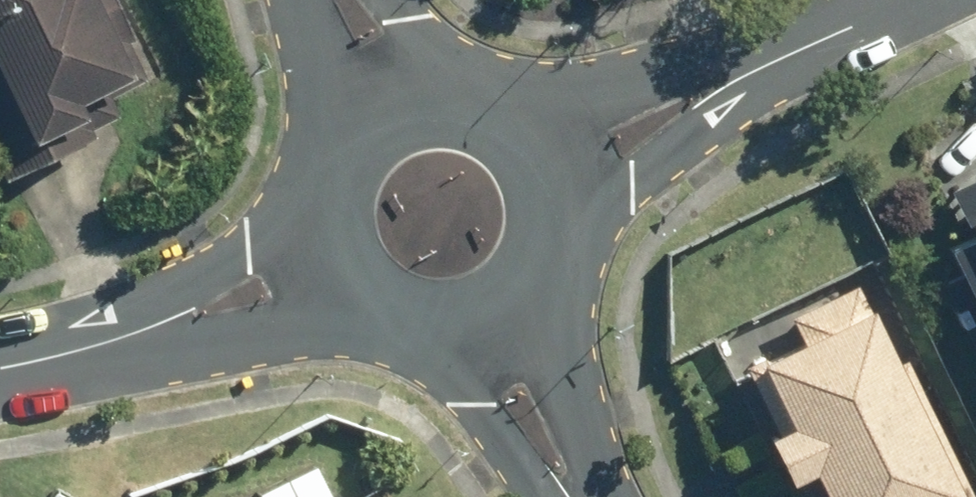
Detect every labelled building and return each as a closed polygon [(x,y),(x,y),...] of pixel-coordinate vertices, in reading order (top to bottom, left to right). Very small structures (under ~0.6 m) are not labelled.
[(4,181),(93,137),(89,129),(117,115),(108,96),(145,78),(130,49),(135,46),(112,0),(0,0),(0,173),(4,181)] [(951,192),(967,223),(975,219),(975,179),(951,192)] [(953,245),(966,272),(945,282),(975,343),(975,235),(953,245)] [(855,286),(790,318),(801,340),(748,366),(782,433),(777,435),(798,479),(819,469),(833,496),(971,496),(905,361),(901,363),(873,306),(866,309),(855,286)] [(284,496),(424,496),(399,443),(284,496)]
